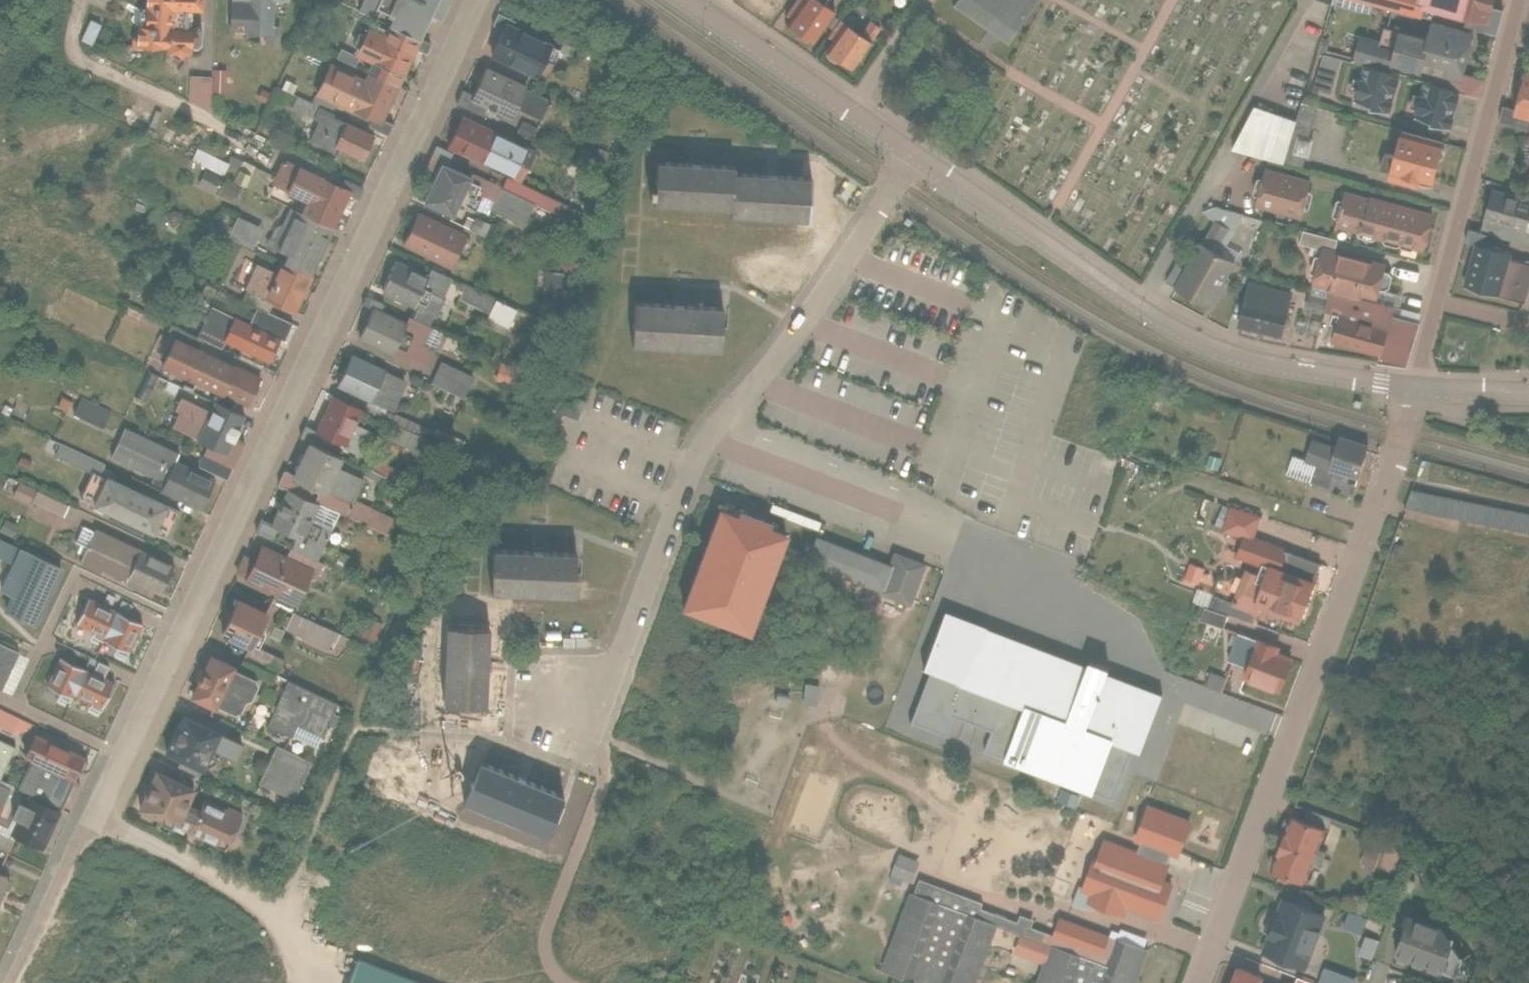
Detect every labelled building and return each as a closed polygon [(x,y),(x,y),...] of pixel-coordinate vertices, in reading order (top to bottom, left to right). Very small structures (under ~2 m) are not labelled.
[(207,0),(149,0),(149,2),(148,25),(141,25),(140,40),(140,46),(154,47),(171,47),(170,52),(204,53),(205,27),(195,27),(195,9),(207,10),(207,0)] [(234,30),(252,31),(274,32),(275,0),(292,1),(292,0),(235,0),(234,30)] [(443,0),(355,0),(352,6),(378,17),(415,33),(425,10),(436,15),(443,0)] [(846,12),(830,0),(815,0),(794,28),(819,47),(846,12)] [(1044,1),(1042,0),(963,0),(959,6),(1013,44),(1044,1)] [(1336,7),(1374,16),(1377,6),(1429,18),(1432,6),(1425,4),(1426,0),(1338,0),(1336,7)] [(1425,4),(1432,6),(1475,16),(1472,28),(1503,35),(1510,8),(1497,5),(1498,0),(1426,0),(1425,4)] [(551,63),(558,49),(545,43),(519,31),(523,23),(504,14),(496,29),(505,33),(494,56),(531,72),(541,77),(548,61),(551,63)] [(425,55),(431,41),(415,33),(378,17),(374,26),(362,20),(351,46),(372,55),(365,71),(399,86),(412,55),(414,51),(425,55)] [(98,45),(106,25),(95,21),(87,41),(98,45)] [(883,42),(851,21),(830,53),(862,75),(883,42)] [(1403,62),(1423,68),(1422,71),(1485,90),(1489,75),(1469,69),(1474,54),(1480,34),(1436,21),(1432,35),(1405,27),(1400,44),(1366,34),(1360,56),(1401,68),(1403,62)] [(394,97),(399,86),(365,71),(359,69),(355,78),(321,64),(308,96),(362,118),(359,124),(390,136),(396,120),(386,116),(394,97)] [(1406,75),(1367,64),(1358,98),(1396,109),(1406,75)] [(528,92),(530,89),(484,66),(470,95),(467,93),(462,103),(466,105),(490,117),(493,112),(513,122),(523,127),(530,114),(544,121),(552,104),(528,92)] [(216,78),(215,90),(228,91),(229,70),(216,69),(216,78)] [(1524,89),(1518,108),(1507,104),(1503,118),(1528,125),(1528,71),(1524,89)] [(216,78),(196,77),(195,102),(214,110),(215,90),(216,78)] [(1467,93),(1431,83),(1421,117),(1457,128),(1467,93)] [(378,135),(328,114),(330,110),(320,106),(306,139),(329,149),(331,144),(367,160),(378,135)] [(1301,121),(1260,107),(1241,149),(1290,164),(1301,121)] [(540,155),(465,118),(450,151),(457,154),(525,186),(540,155)] [(1406,133),(1395,174),(1443,187),(1454,146),(1406,133)] [(433,163),(439,166),(423,203),(450,216),(456,202),(478,212),(483,199),(498,206),(506,187),(477,174),(474,181),(467,178),(450,170),(457,154),(450,151),(441,147),(433,163)] [(199,148),(195,161),(228,172),(232,159),(199,148)] [(353,188),(357,179),(340,172),(336,181),(281,157),(271,179),(276,189),(300,200),(295,211),(335,228),(353,188)] [(658,202),(735,209),(739,170),(739,165),(701,162),(662,159),(658,202)] [(778,174),(739,170),(735,209),(735,212),(813,219),(816,177),(778,174)] [(1270,171),(1261,205),(1309,218),(1319,184),(1270,171)] [(1496,190),(1486,221),(1528,233),(1528,200),(1496,190)] [(1349,194),(1340,229),(1431,252),(1440,217),(1349,194)] [(334,232),(335,228),(295,211),(283,206),(266,243),(277,248),(272,257),(313,275),(324,252),(334,232)] [(1243,210),(1215,206),(1209,241),(1237,246),(1243,210)] [(231,236),(256,247),(266,226),(241,214),(231,236)] [(465,236),(421,216),(407,245),(451,266),(465,236)] [(1486,221),(1484,230),(1528,243),(1528,233),(1486,221)] [(1180,288),(1215,308),(1241,263),(1206,243),(1180,288)] [(1328,252),(1320,283),(1387,300),(1395,269),(1328,252)] [(306,293),(313,275),(272,257),(270,263),(247,253),(234,282),(298,310),(306,293)] [(1503,260),(1477,253),(1468,289),(1503,299),(1512,262),(1503,260)] [(435,281),(401,266),(389,293),(423,309),(419,319),(436,327),(439,320),(444,323),(454,298),(450,296),(456,281),(438,273),(435,281)] [(1515,268),(1507,300),(1528,306),(1528,272),(1515,268)] [(1250,283),(1242,325),(1292,334),(1300,293),(1250,283)] [(469,285),(464,300),(491,307),(495,293),(469,285)] [(366,307),(374,310),(362,339),(395,355),(432,371),(449,333),(436,327),(419,319),(412,316),(408,325),(387,316),(391,306),(371,297),(366,307)] [(491,317),(513,327),(521,308),(499,298),(491,317)] [(685,305),(641,303),(638,347),(729,353),(732,308),(685,305)] [(284,322),(250,307),(244,321),(231,315),(207,305),(192,338),(217,349),(219,343),(259,360),(271,333),(278,336),(282,326),(284,322)] [(1428,314),(1399,307),(1392,333),(1336,319),(1331,341),(1386,355),(1385,359),(1415,367),(1428,314)] [(253,407),(266,380),(226,361),(167,333),(155,360),(213,388),(253,407)] [(387,373),(352,359),(339,389),(374,403),(400,415),(413,385),(387,373)] [(502,365),(500,380),(517,383),(520,368),(502,365)] [(475,402),(484,381),(450,367),(441,388),(475,402)] [(83,396),(76,414),(107,426),(114,408),(83,396)] [(238,430),(245,416),(209,401),(207,407),(184,397),(168,430),(192,441),(209,448),(200,466),(231,481),(248,444),(237,439),(238,436),(240,431),(238,430)] [(364,413),(333,399),(318,432),(306,427),(299,441),(307,444),(314,448),(326,453),(330,443),(346,451),(356,455),(368,429),(358,425),(364,413)] [(206,515),(222,482),(177,461),(180,453),(130,429),(116,458),(152,475),(149,482),(163,489),(161,493),(206,515)] [(97,475),(105,478),(108,471),(102,468),(104,463),(49,438),(44,451),(97,475)] [(1331,471),(1327,484),(1358,494),(1374,449),(1343,438),(1340,446),(1331,471)] [(1331,471),(1340,446),(1317,439),(1309,464),(1331,471)] [(314,448),(307,444),(292,478),(289,476),(285,475),(278,490),(286,494),(294,497),(298,487),(319,496),(315,507),(340,519),(350,523),(369,483),(340,470),(344,461),(336,458),(326,453),(314,448)] [(168,541),(181,512),(105,478),(97,475),(84,504),(168,541)] [(20,483),(14,498),(44,509),(40,518),(63,526),(72,501),(20,483)] [(1416,488),(1411,506),(1460,515),(1480,519),(1528,528),(1528,509),(1463,497),(1423,489),(1416,488)] [(294,497),(286,494),(273,525),(264,521),(258,534),(274,541),(278,532),(295,540),(290,551),(320,565),(340,519),(315,507),(294,497)] [(1263,520),(1233,508),(1222,536),(1236,542),(1229,560),(1256,571),(1241,606),(1300,630),(1325,567),(1256,539),(1263,520)] [(744,516),(729,510),(688,612),(753,638),(794,536),(776,528),(778,524),(746,511),(744,516)] [(165,600),(179,570),(144,554),(86,527),(79,542),(94,549),(87,563),(130,583),(136,586),(165,600)] [(821,539),(810,567),(912,606),(927,566),(898,555),(893,567),(821,539)] [(309,580),(311,575),(285,563),(262,551),(254,566),(248,563),(239,581),(246,584),(295,608),(309,580)] [(320,565),(290,551),(285,563),(311,575),(309,580),(314,581),(321,581),(325,575),(325,568),(320,565)] [(541,553),(500,552),(499,596),(582,597),(583,554),(541,553)] [(18,599),(11,614),(42,628),(67,573),(35,558),(24,554),(15,573),(6,594),(18,599)] [(1191,562),(1188,579),(1204,582),(1207,564),(1191,562)] [(272,612),(241,597),(233,615),(225,632),(256,646),(272,612)] [(81,625),(108,637),(120,612),(98,601),(93,599),(81,625)] [(120,612),(108,637),(134,649),(146,624),(140,621),(120,612)] [(296,612),(287,631),(336,652),(344,632),(296,612)] [(1145,750),(1167,693),(1113,673),(1115,668),(1100,662),(1095,660),(1093,666),(949,612),(928,668),(933,670),(915,718),(948,731),(955,713),(995,728),(987,749),(1117,798),(1136,747),(1145,750)] [(493,627),(449,626),(446,707),(490,708),(492,664),(493,627)] [(1290,693),(1301,660),(1279,653),(1281,647),(1238,633),(1230,658),(1241,662),(1236,674),(1290,693)] [(23,653),(0,642),(0,690),(5,692),(12,677),(23,653)] [(228,667),(206,658),(200,673),(197,671),(193,670),(186,686),(193,689),(187,705),(209,714),(211,708),(229,716),(234,714),(239,704),(246,702),(252,688),(250,683),(225,672),(228,667)] [(54,685),(81,698),(93,673),(71,662),(66,660),(54,685)] [(99,661),(93,673),(105,678),(111,666),(99,661)] [(1214,670),(1209,683),(1225,688),(1229,675),(1214,670)] [(93,673),(81,698),(107,711),(119,685),(113,682),(105,678),(93,673)] [(340,709),(294,690),(276,734),(297,743),(303,729),(326,740),(340,709)] [(234,764),(241,748),(219,738),(178,720),(160,761),(200,779),(212,754),(234,764)] [(82,762),(28,738),(18,758),(28,763),(15,791),(55,810),(59,800),(69,801),(72,795),(76,787),(73,782),(77,774),(82,774),(85,768),(82,762)] [(16,750),(0,743),(0,782),(2,783),(16,750)] [(315,767),(282,752),(265,789),(298,804),(315,767)] [(526,781),(485,765),(470,803),(551,835),(566,797),(526,781)] [(144,788),(134,809),(179,830),(183,821),(236,845),(248,818),(231,810),(228,815),(221,812),(219,817),(191,804),(197,790),(153,770),(144,788)] [(48,837),(57,818),(28,805),(24,814),(14,809),(7,825),(15,828),(9,842),(40,856),(48,837)] [(1192,820),(1154,807),(1143,836),(1182,849),(1192,820)] [(1329,828),(1296,816),(1289,835),(1284,850),(1277,870),(1310,882),(1329,828)] [(1118,903),(1162,921),(1177,883),(1169,880),(1174,868),(1110,843),(1092,889),(1100,893),(1096,902),(1115,910),(1118,903)] [(1367,844),(1365,867),(1398,870),(1401,847),(1367,844)] [(902,851),(895,873),(915,880),(923,859),(902,851)] [(1002,935),(1051,954),(1040,982),(1143,982),(1152,958),(1063,924),(1057,938),(1032,929),(1035,922),(1021,917),(1018,925),(983,911),(984,906),(925,884),(919,900),(912,897),(884,970),(917,982),(983,982),(1002,935)] [(1334,916),(1286,898),(1265,952),(1312,971),(1334,916)] [(1347,924),(1365,931),(1371,916),(1352,909),(1347,924)] [(1447,926),(1414,914),(1399,955),(1443,972),(1464,972),(1470,958),(1447,926)] [(1381,938),(1369,934),(1363,953),(1375,957),(1381,938)] [(359,962),(351,982),(415,982),(359,962)] [(1245,965),(1238,982),(1292,982),(1245,965)] [(1361,977),(1328,965),(1322,982),(1359,982),(1361,977)]
